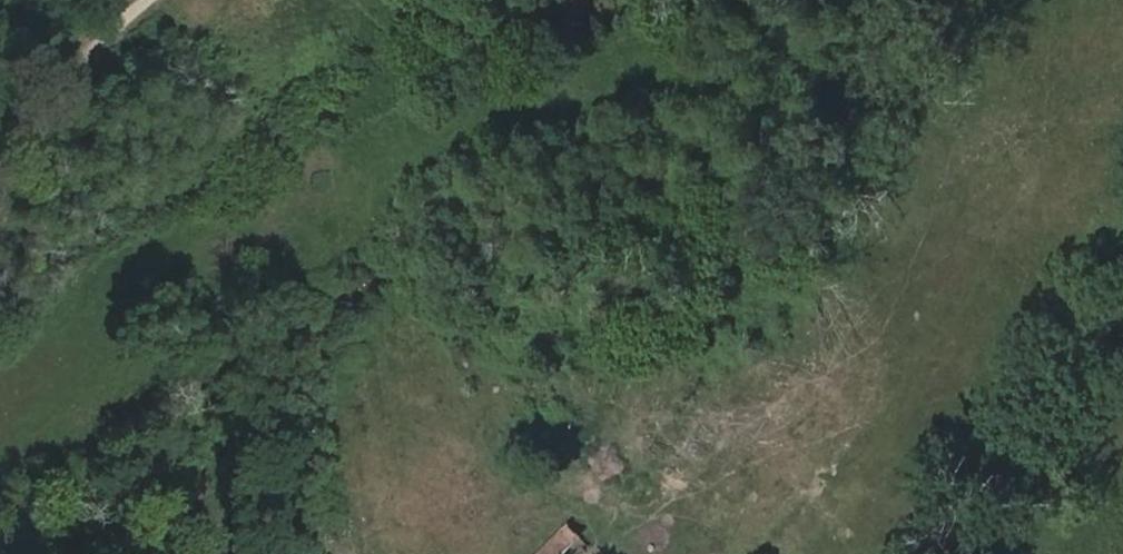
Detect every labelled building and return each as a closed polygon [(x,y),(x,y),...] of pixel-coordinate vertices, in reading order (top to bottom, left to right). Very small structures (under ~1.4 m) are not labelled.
[(568,522),(536,553),(557,553),(578,533),(568,522)]
